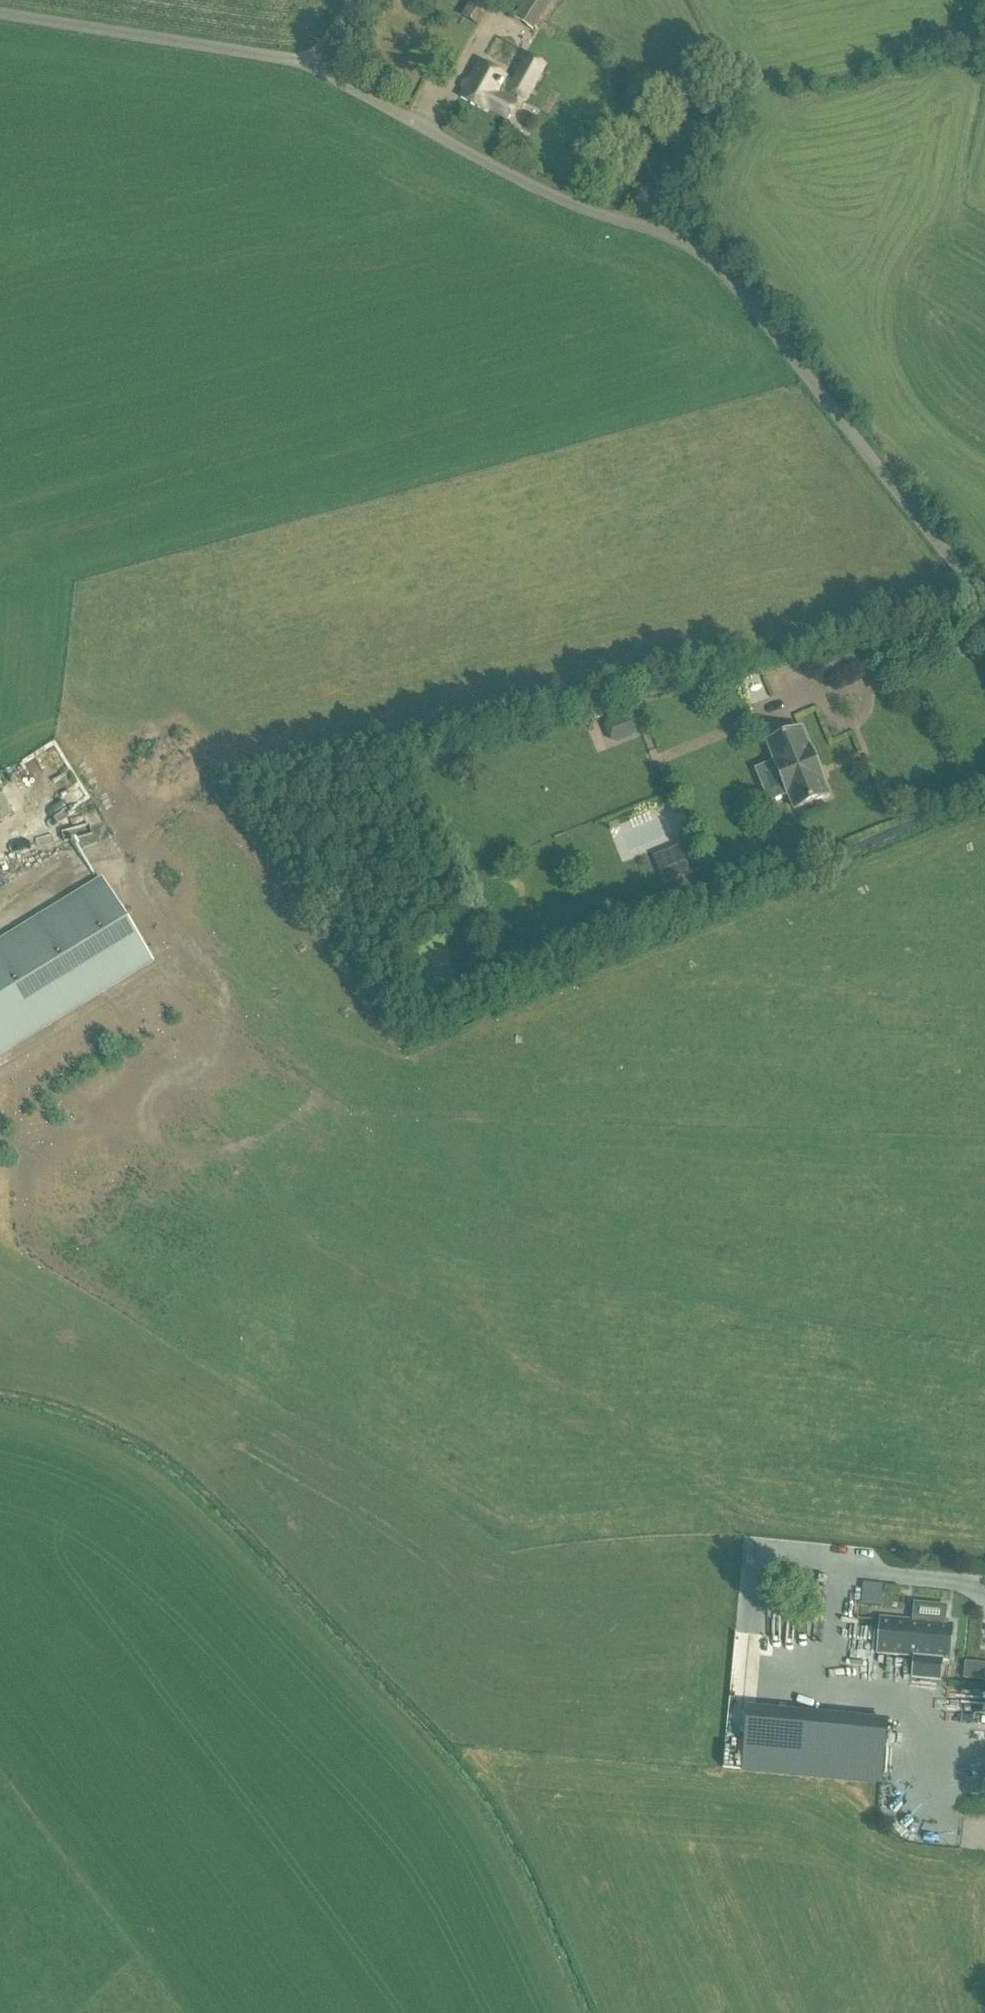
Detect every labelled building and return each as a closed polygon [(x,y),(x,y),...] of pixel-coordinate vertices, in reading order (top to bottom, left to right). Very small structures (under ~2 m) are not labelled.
[(515,18),(534,30),(554,0),(526,0),(515,18)] [(516,97),(527,102),(546,66),(528,57),(514,83),(507,80),(507,78),(480,64),(462,100),(489,114),(490,111),(510,121),(518,105),(513,103),(516,97)] [(642,726),(637,715),(631,713),(609,722),(607,728),(611,739),(617,742),(639,733),(642,726)] [(776,761),(789,794),(790,793),(796,808),(829,795),(823,780),(825,779),(811,746),(810,747),(803,728),(769,742),(777,760),(776,761)] [(0,788),(0,812),(11,805),(0,788)] [(42,887),(13,840),(0,848),(0,913),(42,887)] [(685,858),(659,869),(665,882),(691,871),(685,858)] [(0,946),(0,1051),(151,958),(105,882),(0,946)] [(861,1604),(882,1606),(884,1585),(864,1583),(861,1604)] [(954,1625),(946,1624),(947,1607),(916,1605),(914,1622),(882,1619),(879,1654),(915,1657),(914,1677),(942,1679),(943,1659),(951,1660),(954,1625)] [(865,1638),(866,1612),(824,1611),(823,1637),(865,1638)] [(984,1681),(984,1664),(966,1662),(964,1679),(984,1681)] [(742,1771),(884,1784),(890,1721),(748,1710),(742,1771)]
